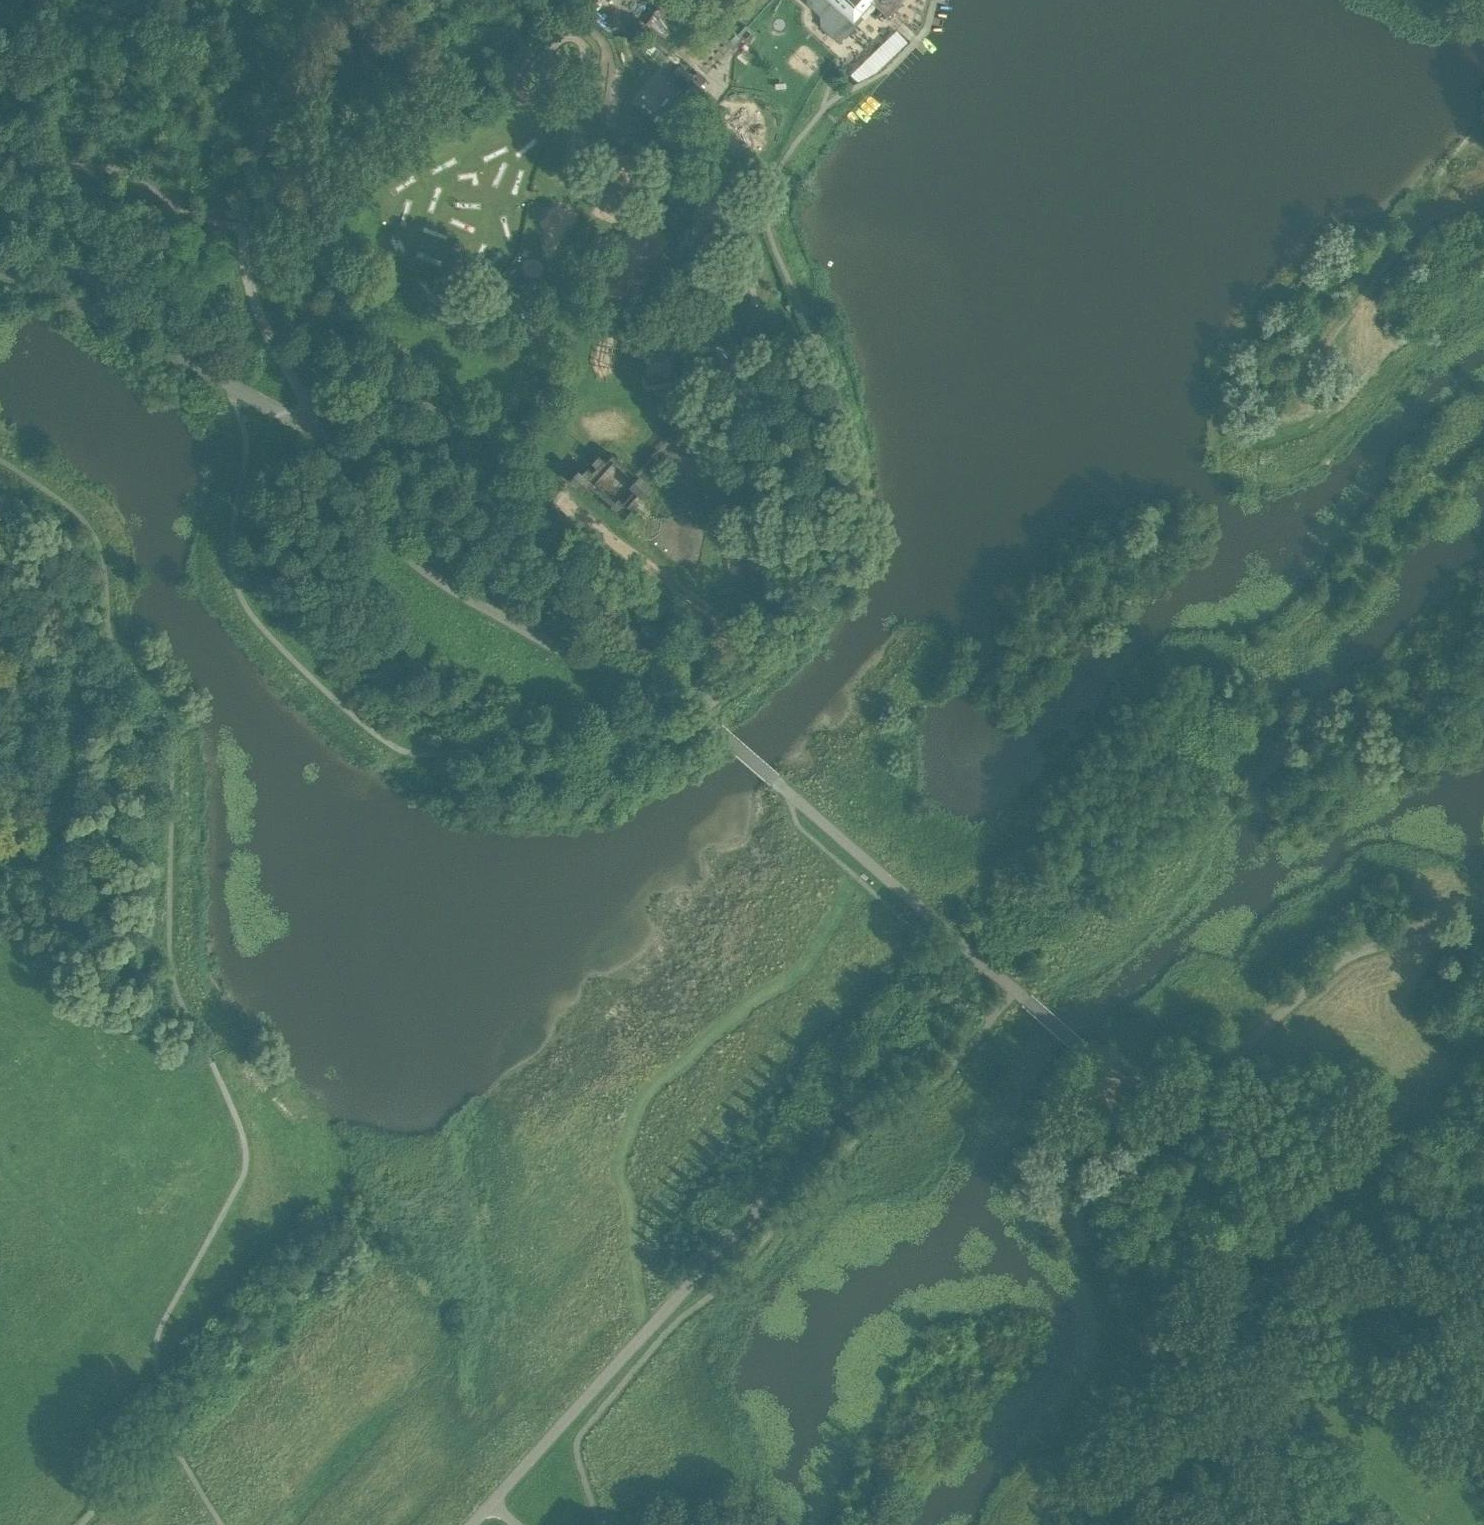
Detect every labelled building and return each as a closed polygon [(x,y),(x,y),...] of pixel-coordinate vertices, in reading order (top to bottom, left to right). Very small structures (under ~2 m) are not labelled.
[(807,4),(820,16),(821,27),(833,38),(844,38),(862,18),(857,13),(868,1),(887,18),(903,0),(807,0),(807,4)] [(727,45),(733,50),(742,39),(744,41),(746,43),(754,34),(745,26),(738,35),(734,31),(724,42),(727,45)] [(689,81),(698,89),(706,80),(697,72),(689,81)]
